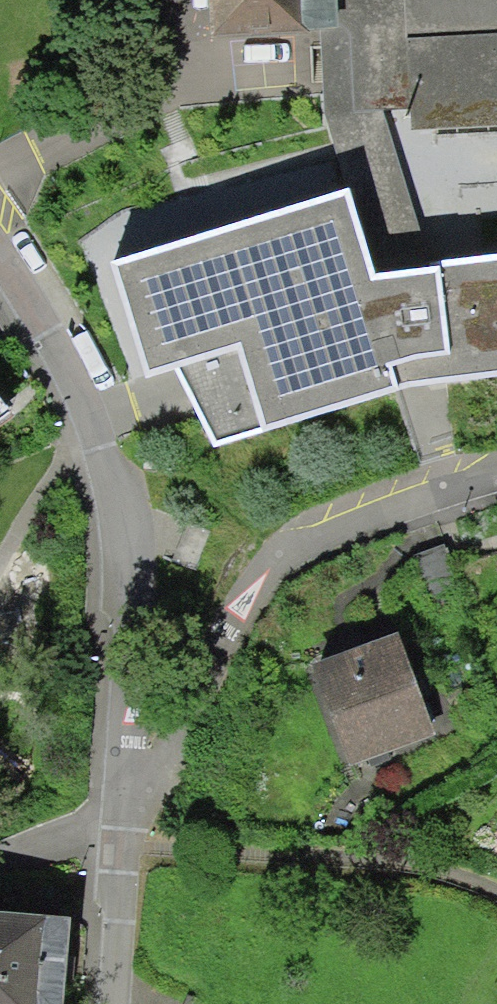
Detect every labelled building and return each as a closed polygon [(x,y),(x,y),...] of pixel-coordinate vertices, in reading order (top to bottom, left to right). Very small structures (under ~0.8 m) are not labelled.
[(339,32),(351,33),(356,109),(383,108),(411,106),(411,132),(496,128),(496,0),(198,0),(200,41),(321,34),(323,34),(333,34),(339,33),(339,32)] [(351,33),(321,34),(325,114),(334,149),(343,174),(347,187),(375,272),(441,262),(383,108),(356,109),(351,33)] [(113,259),(145,371),(173,361),(189,390),(218,443),(410,377),(496,371),(496,253),(441,262),(394,269),(375,272),(347,187),(113,259)] [(23,415),(0,381),(0,431),(23,415)] [(409,639),(330,666),(364,766),(443,739),(409,639)] [(0,913),(0,1003),(79,1003),(81,918),(0,913)] [(191,992),(185,1003),(217,1003),(191,992)]
